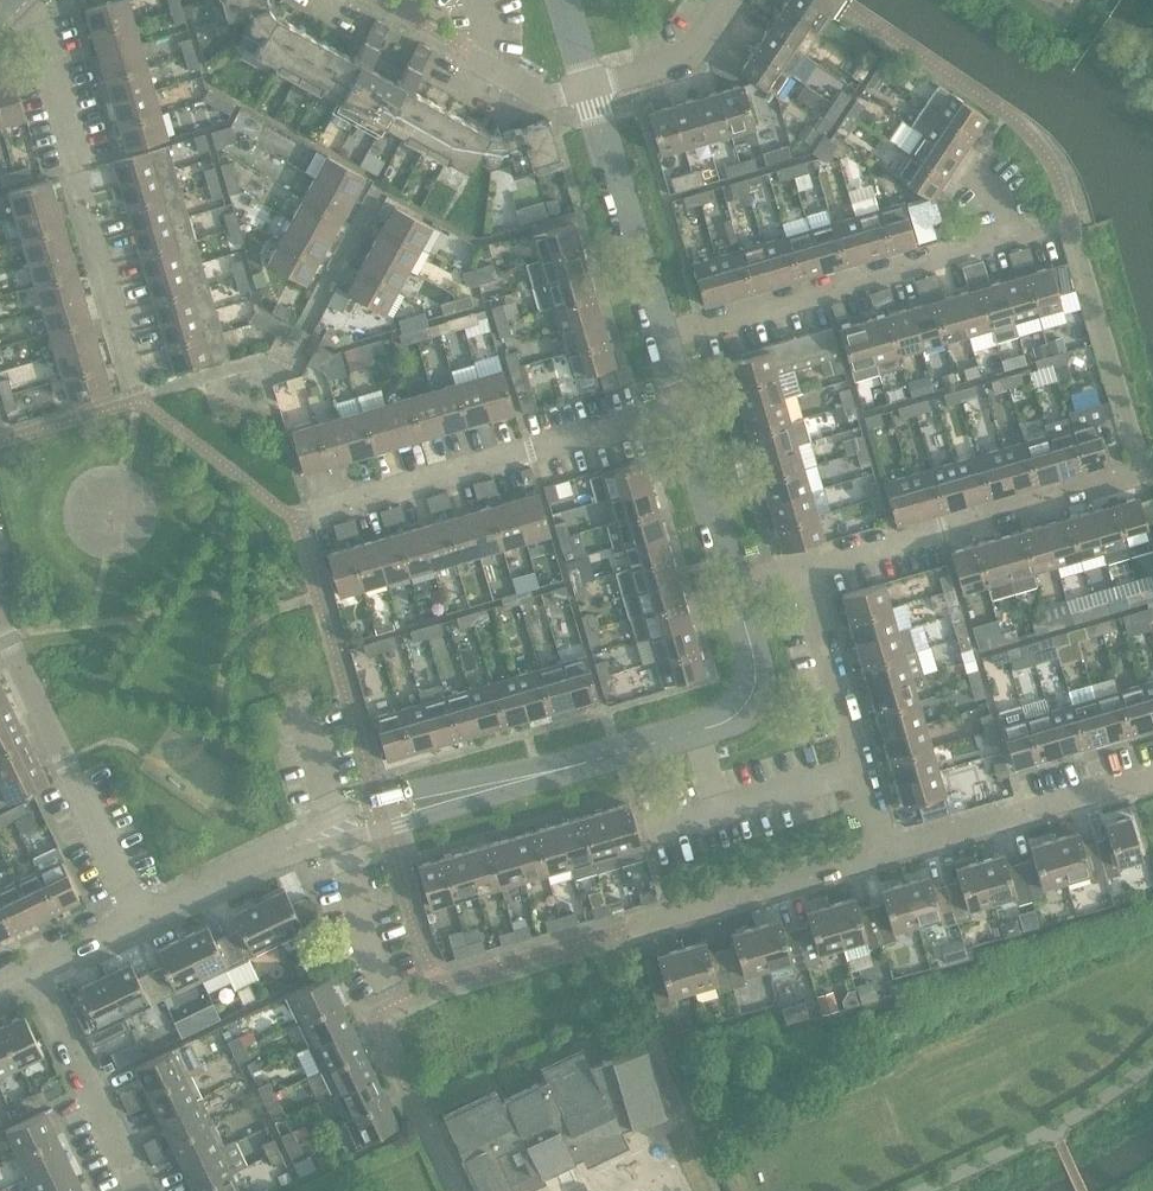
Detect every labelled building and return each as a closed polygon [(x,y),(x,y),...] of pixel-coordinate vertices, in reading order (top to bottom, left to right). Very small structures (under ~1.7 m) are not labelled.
[(93,32),(134,21),(128,0),(114,0),(86,8),(93,32)] [(172,10),(182,7),(180,0),(169,0),(172,10)] [(228,19),(239,16),(244,34),(273,12),(269,7),(267,0),(223,0),(228,19)] [(782,10),(818,34),(832,13),(813,0),(789,0),(782,10)] [(832,13),(840,1),(841,0),(813,0),(832,13)] [(182,7),(172,10),(176,24),(186,21),(182,7)] [(782,10),(769,30),(804,54),(818,34),(782,10)] [(273,12),(244,34),(261,43),(255,53),(277,65),(298,28),(276,16),(273,12)] [(362,46),(358,54),(364,58),(371,61),(374,55),(390,26),(377,19),(362,46)] [(134,21),(93,32),(100,56),(141,44),(134,21)] [(298,28),(277,65),(299,77),(319,39),(298,28)] [(769,30),(755,50),(791,74),(804,54),(769,30)] [(181,42),(185,56),(195,53),(191,39),(181,42)] [(319,39),(299,77),(320,88),(340,51),(319,39)] [(404,72),(400,78),(408,81),(414,85),(433,50),(420,42),(404,72)] [(141,44),(100,56),(107,79),(148,67),(141,44)] [(791,74),(755,50),(741,71),(777,95),(791,74)] [(869,50),(861,63),(870,69),(878,56),(869,50)] [(340,51),(320,88),(340,100),(341,100),(362,63),(361,62),(340,51)] [(195,53),(185,56),(189,70),(200,67),(195,53)] [(340,100),(333,112),(356,124),(383,75),(385,71),(389,63),(374,55),(371,61),(364,58),(361,62),(362,63),(341,100),(340,100)] [(884,60),(876,73),(884,79),(893,66),(884,60)] [(383,75),(356,124),(378,136),(385,124),(384,124),(404,86),(405,86),(408,81),(400,78),(404,72),(389,63),(385,71),(383,75)] [(870,69),(861,63),(853,75),(861,81),(870,69)] [(148,67),(107,79),(114,102),(154,90),(148,67)] [(884,79),(876,73),(867,85),(876,91),(884,79)] [(0,81),(0,120),(1,125),(26,118),(14,77),(0,81)] [(744,85),(720,92),(732,133),(756,126),(744,85)] [(940,85),(926,106),(973,138),(987,116),(940,85)] [(404,86),(384,124),(385,124),(405,135),(426,98),(405,86),(404,86)] [(154,90),(114,102),(120,125),(161,113),(154,90)] [(209,90),(204,100),(217,107),(223,98),(209,90)] [(842,91),(834,103),(843,109),(851,96),(842,91)] [(720,92),(696,99),(708,140),(732,133),(720,92)] [(231,114),(236,105),(223,98),(217,107),(231,114)] [(426,98),(405,135),(426,147),(447,110),(426,98)] [(696,99),(673,106),(685,147),(708,140),(696,99)] [(857,100),(849,113),(857,119),(866,106),(857,100)] [(843,109),(834,103),(826,116),(834,121),(843,109)] [(673,106),(649,113),(661,154),(685,147),(673,106)] [(912,126),(924,134),(959,158),(973,138),(926,106),(912,126)] [(447,110),(426,147),(447,158),(468,121),(447,110)] [(161,113),(120,125),(127,150),(168,138),(161,113)] [(857,119),(849,113),(840,125),(849,131),(857,119)] [(549,120),(525,127),(537,168),(561,161),(549,120)] [(468,121),(447,158),(470,171),(475,161),(480,164),(491,170),(495,134),(490,133),(477,126),(468,121)] [(806,125),(800,135),(811,143),(818,133),(806,125)] [(232,126),(222,129),(226,144),(236,141),(232,126)] [(495,134),(491,170),(509,164),(512,175),(537,168),(525,127),(501,134),(495,134)] [(911,153),(911,154),(946,178),(959,158),(924,134),(914,127),(901,147),(911,153)] [(222,129),(212,132),(216,147),(226,144),(222,129)] [(205,134),(195,137),(199,152),(210,149),(205,134)] [(825,136),(819,144),(832,153),(838,144),(825,136)] [(832,153),(819,144),(813,153),(826,161),(832,153)] [(114,161),(121,185),(176,169),(169,145),(114,161)] [(368,153),(361,166),(368,169),(378,175),(385,162),(368,153)] [(946,178),(911,154),(896,175),(932,199),(946,178)] [(328,155),(316,178),(353,198),(365,176),(328,155)] [(755,159),(740,163),(743,173),(758,169),(755,159)] [(806,162),(792,167),(795,177),(809,172),(806,162)] [(232,163),(222,166),(226,180),(236,177),(232,163)] [(743,173),(740,163),(726,167),(729,177),(743,173)] [(29,167),(15,171),(18,182),(32,177),(29,167)] [(795,177),(792,167),(777,171),(780,181),(795,177)] [(205,171),(209,185),(219,182),(215,168),(205,171)] [(176,169),(121,185),(128,209),(183,193),(176,169)] [(672,178),(672,180),(676,193),(705,184),(700,170),(672,178)] [(18,182),(15,171),(0,176),(3,186),(18,182)] [(760,176),(745,180),(748,190),(763,186),(760,176)] [(240,192),(236,177),(226,180),(230,195),(240,192)] [(316,178),(304,199),(341,219),(353,198),(316,178)] [(9,191),(16,216),(57,204),(50,180),(9,191)] [(748,190),(745,180),(731,184),(734,194),(748,190)] [(219,182),(209,185),(213,199),(223,196),(219,182)] [(713,189),(699,193),(702,204),(716,199),(713,189)] [(183,193),(128,209),(135,232),(189,216),(183,193)] [(702,204),(699,193),(684,198),(687,208),(702,204)] [(852,203),(856,217),(857,217),(868,257),(892,251),(880,210),(876,196),(852,203)] [(304,199),(293,220),(330,240),(341,219),(304,199)] [(555,200),(547,202),(550,214),(559,211),(555,200)] [(542,202),(533,204),(538,219),(547,216),(542,202)] [(904,203),(880,210),(892,251),(916,244),(904,203)] [(57,204),(16,216),(23,239),(64,227),(57,204)] [(395,206),(383,228),(420,248),(433,226),(395,206)] [(806,216),(810,230),(822,271),(845,264),(833,223),(829,209),(806,216)] [(225,215),(229,229),(240,226),(235,212),(225,215)] [(189,216),(135,232),(141,255),(196,239),(189,216)] [(856,217),(833,223),(845,264),(868,257),(857,217),(856,217)] [(293,220),(281,241),(318,262),(330,240),(293,220)] [(943,220),(933,223),(937,238),(947,235),(943,220)] [(574,224),(533,235),(540,260),(581,248),(574,224)] [(240,226),(229,229),(233,244),(244,241),(240,226)] [(64,227),(23,239),(30,262),(71,250),(64,227)] [(383,228),(371,249),(409,270),(420,248),(383,228)] [(810,230),(787,237),(799,278),(822,271),(810,230)] [(787,237),(764,244),(776,285),(799,278),(787,237)] [(196,239),(141,255),(148,278),(203,262),(196,239)] [(318,262),(281,241),(269,263),(306,284),(318,262)] [(488,244),(479,246),(483,258),(492,256),(488,244)] [(764,244),(740,250),(752,291),(776,285),(764,244)] [(1030,247),(1020,250),(1024,265),(1034,262),(1030,247)] [(581,248),(540,260),(547,283),(588,271),(581,248)] [(371,249),(360,270),(397,291),(409,270),(371,249)] [(71,250),(30,262),(37,285),(78,274),(71,250)] [(740,250),(717,257),(729,298),(752,291),(740,250)] [(1017,277),(1004,281),(1016,322),(1039,315),(1027,274),(1024,265),(1020,250),(1010,253),(1017,277)] [(729,298),(717,257),(693,264),(705,305),(729,298)] [(232,263),(236,278),(246,275),(242,260),(232,263)] [(983,261),(973,264),(992,328),(996,342),(997,342),(1019,335),(1016,322),(1004,281),(990,285),(983,261)] [(203,262),(148,278),(155,301),(210,286),(203,262)] [(1051,267),(1027,274),(1039,315),(1063,308),(1059,294),(1076,289),(1069,262),(1051,267)] [(493,264),(484,267),(488,282),(498,279),(493,264)] [(971,291),(957,294),(969,335),(992,328),(973,264),(964,267),(971,291)] [(484,267),(474,270),(478,284),(488,282),(484,267)] [(397,291),(360,270),(348,293),(351,295),(385,313),(397,291)] [(478,284),(474,270),(464,273),(468,287),(478,284)] [(588,271),(547,283),(554,306),(595,294),(588,271)] [(78,274),(37,285),(43,309),(84,297),(78,274)] [(246,275),(236,278),(240,292),(250,289),(246,275)] [(937,275),(927,277),(931,292),(933,301),(934,301),(946,342),(969,335),(957,294),(944,298),(937,275)] [(927,277),(917,280),(921,295),(931,292),(927,277)] [(210,286),(155,301),(162,325),(216,309),(210,286)] [(338,287),(328,305),(341,313),(351,295),(348,293),(338,287)] [(890,288),(880,291),(885,306),(895,303),(890,288)] [(885,306),(880,291),(871,294),(875,308),(885,306)] [(595,294),(554,306),(561,329),(602,317),(595,294)] [(471,296),(457,300),(460,310),(474,306),(471,296)] [(84,297),(43,309),(50,332),(91,320),(84,297)] [(460,310),(457,300),(443,304),(445,314),(460,310)] [(934,301),(911,308),(923,349),(946,342),(934,301)] [(843,302),(833,305),(837,320),(847,317),(843,302)] [(278,303),(273,312),(286,320),(291,310),(278,303)] [(493,308),(497,323),(507,320),(503,305),(493,308)] [(911,308),(887,315),(899,356),(923,349),(911,308)] [(216,309),(162,325),(168,348),(223,332),(216,309)] [(252,320),(265,328),(270,318),(257,311),(252,320)] [(476,313),(461,317),(464,327),(479,323),(476,313)] [(887,315),(864,321),(876,362),(877,362),(880,373),(902,367),(899,356),(887,315)] [(464,327),(461,317),(447,321),(450,331),(464,327)] [(602,317),(561,329),(568,353),(608,341),(602,317)] [(270,318),(265,328),(278,335),(283,326),(270,318)] [(91,320),(50,332),(57,355),(98,343),(91,320)] [(507,320),(497,323),(501,337),(511,334),(507,320)] [(864,321),(840,329),(855,381),(880,373),(877,362),(876,362),(864,321)] [(429,326),(415,331),(418,341),(432,336),(429,326)] [(327,330),(322,339),(336,346),(341,337),(327,330)] [(418,341),(415,331),(400,335),(403,345),(418,341)] [(223,332),(168,348),(176,372),(230,356),(223,332)] [(765,352),(729,363),(736,387),(777,375),(830,359),(835,374),(845,371),(834,332),(812,338),(810,333),(763,347),(765,352)] [(1064,337),(1048,342),(1052,356),(1065,352),(1068,351),(1064,337)] [(383,340),(368,344),(371,354),(386,350),(383,340)] [(608,341),(568,353),(579,392),(598,386),(594,371),(615,365),(608,341)] [(98,343),(57,355),(64,378),(105,366),(98,343)] [(371,354),(368,344),(354,348),(357,358),(371,354)] [(319,345),(314,354),(327,362),(332,353),(319,345)] [(1047,345),(1034,349),(1038,360),(1051,356),(1047,345)] [(506,355),(510,369),(520,366),(516,352),(506,355)] [(1052,356),(1051,356),(1053,366),(1068,362),(1065,352),(1052,356)] [(327,362),(314,354),(309,363),(322,371),(327,362)] [(1053,366),(1051,356),(1038,360),(1036,360),(1039,370),(1053,366)] [(977,365),(965,368),(968,380),(981,376),(977,365)] [(105,366),(64,378),(71,403),(112,391),(105,366)] [(520,366),(510,369),(515,384),(525,381),(520,366)] [(503,370),(479,377),(491,418),(515,411),(503,370)] [(621,385),(616,370),(600,375),(604,390),(621,385)] [(954,372),(943,375),(946,386),(957,382),(954,372)] [(1021,373),(1006,377),(1009,387),(1023,383),(1021,373)] [(777,375),(736,387),(743,410),(784,398),(777,375)] [(305,386),(302,376),(287,380),(290,390),(305,386)] [(479,377),(456,384),(467,425),(491,418),(479,377)] [(1009,387),(1006,377),(992,381),(995,391),(1009,387)] [(3,396),(13,393),(9,379),(0,381),(0,387),(3,396)] [(917,379),(908,382),(912,396),(921,393),(917,379)] [(456,384),(432,390),(444,431),(467,425),(456,384)] [(974,386),(960,390),(963,400),(977,396),(974,386)] [(840,392),(844,406),(854,403),(850,389),(840,392)] [(432,390),(409,397),(421,438),(444,431),(432,390)] [(963,400),(960,390),(945,395),(948,405),(963,400)] [(13,393),(3,396),(7,411),(17,408),(13,393)] [(335,404),(339,418),(351,458),(375,452),(363,411),(359,397),(335,404)] [(409,397),(386,404),(398,445),(421,438),(409,397)] [(784,398),(743,410),(749,433),(790,422),(784,398)] [(928,400),(913,404),(916,414),(930,410),(928,400)] [(1100,402),(1069,412),(1071,416),(1074,428),(1072,428),(1083,469),(1108,462),(1096,423),(1105,420),(1100,402)] [(854,403),(844,406),(848,421),(858,418),(854,403)] [(386,404),(363,411),(375,452),(398,445),(386,404)] [(916,414),(913,404),(899,408),(902,418),(916,414)] [(866,418),(869,428),(883,423),(880,413),(866,418)] [(1071,416),(1045,423),(1048,435),(1060,476),(1083,469),(1072,428),(1074,428),(1071,416)] [(339,418),(316,424),(328,465),(351,458),(339,418)] [(790,422),(749,433),(756,457),(797,445),(811,441),(804,418),(790,422)] [(328,465),(316,424),(313,425),(310,422),(297,426),(296,430),(292,431),(304,472),(328,465)] [(853,438),(857,453),(867,450),(863,435),(853,438)] [(1048,435),(1025,442),(1037,483),(1060,476),(1048,435)] [(853,438),(844,441),(848,455),(857,453),(853,438)] [(1025,442),(1002,449),(1014,490),(1037,483),(1025,442)] [(797,445),(756,457),(763,480),(804,468),(797,445)] [(1002,449),(979,456),(991,496),(1014,490),(1002,449)] [(867,450),(857,453),(862,467),(872,464),(867,450)] [(979,456),(955,462),(967,503),(991,496),(979,456)] [(644,462),(590,477),(597,502),(610,498),(651,486),(644,462)] [(955,462),(932,469),(944,510),(967,503),(955,462)] [(536,482),(532,468),(522,471),(526,485),(536,482)] [(804,468),(763,480),(770,503),(811,491),(804,468)] [(932,469),(909,476),(921,517),(944,510),(932,469)] [(909,476),(884,483),(896,524),(921,517),(909,476)] [(494,479),(484,481),(488,496),(498,493),(494,479)] [(488,496),(484,481),(474,484),(479,499),(488,496)] [(867,485),(871,499),(881,496),(877,482),(867,485)] [(555,484),(545,487),(549,501),(559,498),(555,484)] [(651,486),(610,498),(617,521),(658,509),(651,486)] [(811,491),(770,503),(776,526),(817,515),(811,491)] [(448,492),(438,495),(442,510),(452,507),(448,492)] [(539,493),(515,500),(527,541),(551,533),(539,493)] [(442,510),(438,495),(428,498),(432,513),(442,510)] [(881,496),(871,499),(875,514),(885,511),(881,496)] [(1115,504),(1130,556),(1152,550),(1152,543),(1139,497),(1115,504)] [(515,500),(491,506),(503,547),(527,541),(515,500)] [(1115,504),(1092,511),(1104,552),(1107,563),(1130,556),(1115,504)] [(401,506),(391,509),(396,523),(405,520),(401,506)] [(491,506),(468,513),(480,554),(503,547),(491,506)] [(396,523),(391,509),(381,511),(386,526),(396,523)] [(617,521),(608,524),(615,547),(623,545),(664,533),(658,509),(617,521)] [(1092,511),(1069,518),(1081,558),(1104,552),(1092,511)] [(468,513),(445,520),(457,561),(480,554),(468,513)] [(817,515),(776,526),(784,551),(824,539),(817,515)] [(1069,518),(1045,524),(1057,565),(1081,558),(1069,518)] [(355,519),(345,522),(349,537),(359,534),(355,519)] [(445,520),(422,527),(434,568),(457,561),(445,520)] [(555,524),(560,538),(570,535),(566,521),(555,524)] [(349,537),(345,522),(335,525),(339,540),(349,537)] [(1045,524),(1022,531),(1034,572),(1057,565),(1045,524)] [(422,527),(398,533),(410,574),(434,568),(422,527)] [(1022,531),(999,538),(1015,593),(1038,586),(1034,572),(1022,531)] [(398,533),(375,540),(387,581),(410,574),(398,533)] [(664,533),(623,545),(630,568),(671,556),(664,533)] [(570,535),(560,538),(564,552),(574,550),(570,535)] [(999,538),(976,545),(988,586),(992,599),(1015,593),(999,538)] [(375,540),(352,547),(364,588),(387,581),(375,540)] [(988,586),(976,545),(951,552),(963,593),(988,586)] [(364,588),(352,547),(328,554),(340,595),(364,588)] [(630,568),(617,572),(623,595),(637,591),(678,579),(671,556),(630,568)] [(569,570),(573,585),(583,582),(579,567),(569,570)] [(535,571),(514,577),(518,593),(523,591),(531,589),(540,587),(535,571)] [(941,578),(945,592),(955,589),(951,575),(941,578)] [(637,591),(623,595),(630,618),(644,614),(685,602),(678,579),(637,591)] [(583,582),(573,585),(577,599),(587,596),(583,582)] [(843,595),(850,619),(891,608),(884,583),(843,595)] [(566,586),(551,591),(554,601),(569,596),(566,586)] [(518,593),(517,593),(520,603),(534,599),(531,589),(523,591),(518,593)] [(955,589),(945,592),(949,606),(959,603),(955,589)] [(1141,593),(1144,603),(1152,600),(1152,589),(1141,593)] [(520,603),(517,593),(502,598),(505,608),(520,603)] [(1144,603),(1141,593),(1126,597),(1129,607),(1144,603)] [(644,614),(630,618),(637,642),(650,637),(691,626),(685,602),(644,614)] [(1109,602),(1094,606),(1097,616),(1112,612),(1109,602)] [(1097,616),(1094,606),(1080,610),(1083,620),(1097,616)] [(891,608),(850,619),(857,643),(898,631),(891,608)] [(486,609),(472,614),(475,624),(489,620),(486,609)] [(1149,620),(1146,609),(1131,614),(1134,624),(1149,620)] [(475,624),(472,614),(458,618),(461,628),(475,624)] [(582,617),(587,631),(597,628),(593,614),(582,617)] [(1062,615),(1048,620),(1051,630),(1065,626),(1062,615)] [(1114,619),(1099,623),(1102,633),(1117,629),(1114,619)] [(1051,630),(1048,620),(1034,624),(1037,634),(1051,630)] [(954,624),(958,638),(968,635),(964,621),(954,624)] [(440,623),(426,627),(429,637),(443,633),(440,623)] [(1102,633),(1099,623),(1085,627),(1088,637),(1102,633)] [(691,626),(650,637),(657,661),(698,649),(691,626)] [(429,637),(426,627),(411,631),(414,642),(429,637)] [(597,628),(587,631),(591,645),(601,643),(597,628)] [(1016,629),(1002,633),(1005,643),(1019,639),(1016,629)] [(898,631),(857,643),(864,666),(905,654),(898,631)] [(1067,632),(1053,637),(1056,647),(1070,642),(1067,632)] [(1005,643),(1002,633),(987,638),(990,648),(1005,643)] [(968,635),(958,638),(963,653),(973,650),(968,635)] [(394,637),(379,641),(382,651),(397,647),(394,637)] [(1056,647),(1053,637),(1039,641),(1042,651),(1056,647)] [(382,651),(379,641),(365,645),(368,655),(382,651)] [(1021,646),(1007,650),(1010,660),(1024,656),(1021,646)] [(698,649),(657,661),(664,685),(705,673),(698,649)] [(1010,660),(1007,650),(992,654),(995,664),(1010,660)] [(905,654),(864,666),(871,689),(912,677),(911,677),(923,674),(916,651),(905,654)] [(586,656),(562,663),(574,704),(598,697),(586,656)] [(596,663),(600,678),(610,675),(606,660),(596,663)] [(562,663),(539,670),(551,711),(574,704),(562,663)] [(968,670),(972,685),(982,682),(978,667),(968,670)] [(539,670),(516,677),(528,717),(551,711),(539,670)] [(610,675),(600,678),(604,692),(615,689),(610,675)] [(516,677),(492,683),(504,724),(528,717),(516,677)] [(912,677),(871,689),(877,712),(918,700),(912,677)] [(1143,684),(1152,720),(1152,681),(1143,684)] [(982,682),(972,685),(976,699),(986,696),(982,682)] [(492,683),(469,690),(481,731),(504,724),(492,683)] [(1092,684),(1069,691),(1073,705),(1085,746),(1108,739),(1096,698),(1092,684)] [(1119,691),(1131,732),(1152,726),(1152,720),(1143,684),(1119,691)] [(443,685),(419,692),(423,704),(435,745),(458,738),(446,697),(443,685)] [(469,690),(446,697),(458,738),(481,731),(469,690)] [(1119,691),(1096,698),(1108,739),(1131,732),(1119,691)] [(0,698),(0,725),(16,717),(6,695),(0,698)] [(918,700),(877,712),(884,735),(925,724),(918,700)] [(423,704),(399,710),(411,751),(435,745),(423,704)] [(1073,705),(1050,711),(1062,752),(1085,746),(1073,705)] [(1023,706),(998,713),(1014,766),(1038,759),(1026,718),(1023,706)] [(411,751),(399,710),(375,717),(387,758),(411,751)] [(1050,711),(1026,718),(1038,759),(1062,752),(1050,711)] [(981,717),(985,731),(996,728),(991,714),(981,717)] [(0,725),(0,752),(27,739),(16,717),(0,725)] [(925,724),(884,735),(891,759),(932,747),(925,724)] [(996,728),(985,731),(990,746),(1000,743),(996,728)] [(0,752),(0,778),(37,761),(27,739),(0,752)] [(932,747),(891,759),(898,782),(939,770),(932,747)] [(0,778),(0,781),(10,802),(48,783),(37,761),(0,778)] [(1009,776),(1005,761),(995,764),(999,779),(1009,776)] [(939,770),(898,782),(905,806),(918,802),(924,821),(951,813),(939,770)] [(23,803),(10,810),(14,819),(28,813),(23,803)] [(630,804),(605,811),(621,865),(646,858),(630,804)] [(10,810),(0,814),(0,825),(1,826),(14,819),(10,810)] [(605,811),(582,818),(598,872),(621,865),(605,811)] [(1110,838),(1097,842),(1107,878),(1121,874),(1119,865),(1143,858),(1131,817),(1106,825),(1110,838)] [(559,824),(571,865),(575,879),(598,872),(582,818),(559,824)] [(559,824),(536,831),(548,872),(571,865),(559,824)] [(536,831),(512,838),(524,879),(548,872),(536,831)] [(1080,832),(1055,839),(1067,880),(1090,873),(1093,882),(1107,878),(1097,842),(1084,846),(1080,832)] [(512,838),(489,845),(501,886),(524,879),(512,838)] [(1035,860),(1022,864),(1033,900),(1047,896),(1044,887),(1067,880),(1055,839),(1031,846),(1035,860)] [(489,845),(466,852),(478,893),(501,886),(489,845)] [(33,858),(39,871),(57,910),(80,899),(62,861),(65,860),(59,846),(33,858)] [(466,852),(443,859),(455,899),(478,893),(466,852)] [(1005,854),(981,861),(993,902),(1016,895),(1018,904),(1033,900),(1022,864),(1009,868),(1005,854)] [(455,899),(443,859),(418,866),(430,906),(455,899)] [(960,882),(947,886),(958,922),(972,918),(969,909),(993,902),(981,861),(956,868),(960,882)] [(39,871),(17,882),(36,920),(57,910),(39,871)] [(930,876),(906,883),(918,924),(941,917),(943,926),(958,922),(947,886),(934,890),(930,876)] [(0,890),(0,902),(14,931),(36,920),(17,882),(0,890)] [(886,904),(873,908),(883,944),(898,940),(895,931),(918,924),(906,883),(882,890),(886,904)] [(285,889),(260,901),(280,943),(319,925),(306,897),(292,904),(285,889)] [(655,890),(640,894),(643,904),(658,900),(655,890)] [(856,898),(831,905),(843,946),(848,960),(870,953),(869,948),(883,944),(873,908),(860,912),(856,898)] [(622,900),(607,904),(610,914),(625,910),(622,900)] [(241,929),(228,935),(241,962),(280,943),(260,901),(234,913),(241,929)] [(14,931),(0,902),(0,937),(14,931)] [(610,914),(607,904),(593,908),(596,918),(610,914)] [(811,926),(798,930),(809,966),(823,962),(820,953),(843,946),(831,905),(807,912),(811,926)] [(575,913),(561,917),(564,927),(578,923),(575,913)] [(564,927),(561,917),(546,922),(549,932),(564,927)] [(781,920),(757,927),(768,968),(792,961),(794,970),(809,966),(798,930),(785,933),(781,920)] [(1018,921),(1001,925),(1004,937),(1021,932),(1018,921)] [(208,926),(182,938),(203,980),(241,962),(228,935),(215,941),(208,926)] [(529,927),(514,931),(517,941),(532,937),(529,927)] [(736,948),(723,952),(734,988),(748,984),(745,974),(768,968),(757,927),(732,934),(736,948)] [(517,941),(514,931),(500,935),(503,945),(517,941)] [(164,965),(151,972),(164,999),(203,980),(182,938),(157,950),(164,965)] [(482,940),(468,945),(471,955),(485,950),(482,940)] [(706,942),(682,949),(694,990),(717,983),(719,992),(734,988),(723,952),(710,955),(706,942)] [(471,955),(468,945),(453,949),(456,959),(471,955)] [(694,990),(682,949),(658,956),(662,970),(648,974),(659,1010),(673,1005),(671,996),(694,990)] [(131,962),(105,975),(126,1017),(164,999),(151,972),(138,978),(131,962)] [(87,1002),(74,1009),(87,1036),(92,1047),(131,1028),(126,1017),(105,975),(80,987),(87,1002)] [(286,996),(298,1021),(340,1001),(328,976),(286,996)] [(874,981),(858,986),(863,1003),(879,998),(874,981)] [(833,992),(818,997),(823,1015),(838,1011),(833,992)] [(340,1001),(298,1021),(310,1046),(352,1026),(340,1001)] [(25,1015),(0,1026),(19,1066),(44,1054),(25,1015)] [(193,1020),(181,1026),(185,1035),(198,1029),(193,1020)] [(0,1027),(0,1075),(19,1066),(0,1026),(0,1027)] [(352,1026),(310,1046),(321,1070),(363,1050),(352,1026)] [(228,1042),(233,1052),(245,1047),(240,1036),(228,1042)] [(138,1042),(113,1054),(119,1068),(144,1056),(138,1042)] [(136,1067),(148,1093),(191,1073),(178,1047),(136,1067)] [(245,1047),(233,1052),(239,1063),(250,1058),(245,1047)] [(506,1097),(505,1098),(542,1175),(543,1175),(573,1161),(573,1162),(575,1161),(574,1160),(582,1156),(586,1164),(587,1163),(587,1161),(597,1157),(598,1158),(599,1158),(598,1156),(627,1143),(627,1144),(629,1144),(622,1129),(667,1115),(667,1114),(665,1114),(647,1050),(648,1049),(647,1048),(591,1065),(583,1048),(582,1049),(583,1050),(543,1069),(542,1068),(541,1068),(546,1080),(538,1084),(537,1083),(536,1083),(537,1085),(507,1099),(506,1097)] [(363,1050),(321,1070),(333,1095),(375,1074),(363,1050)] [(191,1073),(148,1093),(160,1117),(202,1097),(191,1073)] [(375,1074),(333,1095),(345,1119),(387,1099),(375,1074)] [(258,1087),(263,1098),(275,1093),(270,1082),(258,1087)] [(120,1095),(125,1104),(138,1098),(134,1088),(120,1095)] [(44,1089),(33,1095),(38,1106),(49,1101),(44,1089)] [(505,1098),(505,1099),(502,1101),(496,1090),(495,1090),(495,1091),(445,1115),(445,1114),(443,1115),(463,1157),(462,1157),(462,1159),(464,1158),(479,1190),(525,1190),(544,1182),(545,1183),(546,1183),(543,1175),(542,1175),(505,1098)] [(275,1093),(263,1098),(268,1109),(280,1103),(275,1093)] [(38,1106),(33,1095),(22,1100),(27,1111),(38,1106)] [(202,1097),(160,1117),(172,1142),(214,1121),(202,1097)] [(138,1098),(125,1104),(129,1113),(143,1107),(138,1098)] [(387,1099),(345,1119),(357,1145),(399,1125),(387,1099)] [(6,1129),(18,1154),(57,1135),(46,1111),(6,1129)] [(214,1121),(172,1142),(183,1166),(225,1146),(214,1121)] [(281,1136),(286,1147),(298,1141),(293,1130),(281,1136)] [(57,1135),(18,1154),(29,1177),(69,1158),(57,1135)] [(144,1143),(148,1153),(162,1146),(157,1137),(144,1143)] [(263,1145),(268,1156),(280,1150),(275,1139),(263,1145)] [(236,1141),(225,1146),(183,1166),(195,1190),(237,1170),(248,1165),(236,1141)] [(298,1141),(286,1147),(292,1158),(303,1152),(298,1141)] [(162,1146),(148,1153),(153,1162),(166,1156),(162,1146)] [(280,1150),(268,1156),(274,1166),(285,1161),(280,1150)] [(29,1177),(36,1190),(59,1190),(80,1181),(69,1158),(29,1177)] [(195,1190),(247,1190),(237,1170),(195,1190)] [(290,1171),(280,1177),(284,1185),(294,1180),(290,1171)] [(59,1190),(84,1190),(80,1181),(59,1190)]
